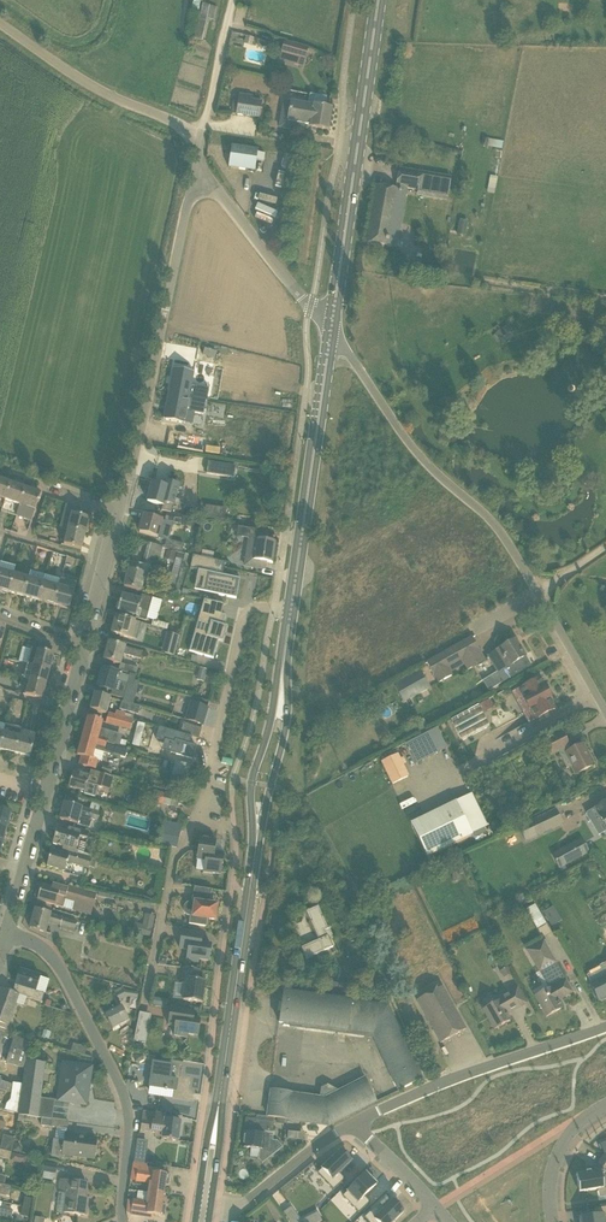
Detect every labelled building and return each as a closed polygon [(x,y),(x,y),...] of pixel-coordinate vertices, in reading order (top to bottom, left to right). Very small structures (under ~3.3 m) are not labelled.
[(207,18),(214,20),(217,6),(204,3),(197,34),(204,35),(207,18)] [(252,45),(254,38),(246,36),(244,43),(252,45)] [(285,40),(279,60),(303,67),(309,47),(285,40)] [(260,118),(261,106),(262,101),(252,100),(253,96),(239,94),(239,98),(236,114),(260,118)] [(313,106),(308,105),(305,124),(310,125),(309,127),(329,131),(332,109),(325,108),(327,98),(315,96),(313,106)] [(284,101),(282,115),(280,127),(297,130),(298,123),(305,124),(308,105),(284,101)] [(255,171),(256,161),(258,152),(258,149),(232,145),(228,168),(255,171)] [(265,154),(258,152),(256,161),(264,162),(265,154)] [(367,242),(379,244),(397,248),(407,189),(418,191),(417,196),(447,201),(451,178),(400,169),(397,186),(396,189),(377,186),(367,242)] [(264,192),(262,196),(284,202),(285,197),(264,192)] [(260,222),(278,229),(284,215),(265,208),(260,222)] [(459,220),(457,235),(466,236),(468,221),(459,220)] [(506,335),(502,329),(495,334),(500,340),(506,335)] [(168,394),(206,402),(209,389),(196,386),(196,387),(191,386),(194,372),(173,368),(168,394)] [(168,394),(164,419),(184,423),(186,412),(203,415),(206,402),(168,394)] [(208,462),(207,474),(234,478),(235,466),(208,462)] [(255,478),(247,479),(249,503),(256,503),(255,478)] [(5,502),(12,484),(11,484),(11,483),(11,484),(0,480),(0,500),(5,502)] [(169,483),(168,488),(152,483),(147,501),(165,506),(163,511),(171,513),(175,500),(185,502),(189,488),(169,483)] [(12,484),(5,502),(20,507),(26,489),(25,488),(25,489),(12,484)] [(24,519),(31,522),(41,494),(40,494),(26,489),(20,507),(27,509),(24,519)] [(60,528),(67,530),(86,534),(85,534),(89,519),(90,519),(79,516),(81,509),(66,505),(60,528)] [(212,518),(227,517),(226,507),(212,508),(212,518)] [(139,532),(150,535),(164,539),(168,523),(180,524),(182,515),(171,513),(167,513),(165,521),(144,515),(139,532)] [(183,516),(181,525),(191,527),(192,517),(183,516)] [(248,538),(244,565),(265,568),(265,562),(273,563),(276,542),(257,539),(259,530),(239,527),(238,536),(248,538)] [(67,530),(63,545),(82,550),(82,549),(85,535),(86,534),(67,530)] [(148,542),(143,560),(161,565),(166,548),(163,547),(148,542)] [(182,552),(184,544),(177,542),(175,550),(182,552)] [(167,549),(165,559),(175,561),(177,552),(167,549)] [(181,594),(191,556),(178,552),(167,590),(181,594)] [(208,572),(203,591),(235,600),(241,581),(223,575),(226,563),(195,555),(191,567),(208,572)] [(148,575),(150,567),(131,561),(124,587),(142,592),(147,575),(148,575)] [(8,593),(13,575),(15,567),(1,563),(0,566),(0,590),(8,592),(8,593)] [(38,601),(45,576),(31,572),(29,579),(28,579),(23,597),(24,597),(39,601),(38,601)] [(23,597),(28,579),(13,575),(8,593),(9,593),(11,593),(23,596),(23,597)] [(39,601),(54,605),(60,580),(45,576),(38,601),(39,601)] [(69,609),(77,583),(60,579),(60,580),(54,605),(69,609)] [(140,600),(133,598),(122,595),(117,611),(137,616),(139,607),(149,610),(152,598),(142,595),(140,600)] [(204,600),(202,609),(206,610),(203,620),(211,623),(207,636),(195,632),(189,651),(213,658),(219,640),(223,641),(227,627),(223,625),(226,616),(222,614),(210,611),(212,602),(204,600)] [(111,633),(123,636),(137,640),(142,623),(116,616),(111,633)] [(174,656),(180,636),(167,632),(162,653),(174,656)] [(470,639),(425,665),(432,677),(433,677),(437,685),(450,677),(449,674),(463,665),(467,671),(484,661),(470,639)] [(503,682),(530,666),(524,657),(526,656),(515,639),(487,657),(503,682)] [(104,660),(116,663),(121,664),(124,655),(141,659),(143,652),(120,645),(109,642),(108,645),(106,645),(108,646),(104,660)] [(50,669),(52,664),(54,655),(38,650),(31,649),(27,664),(28,664),(34,666),(50,670),(50,669)] [(24,679),(29,681),(29,680),(46,685),(47,684),(46,684),(50,670),(34,666),(28,664),(24,679)] [(204,682),(207,670),(200,667),(196,680),(204,682)] [(102,668),(97,686),(112,691),(111,695),(123,699),(127,685),(127,684),(128,684),(133,686),(135,681),(136,676),(130,674),(129,676),(118,673),(119,673),(113,671),(102,668)] [(420,671),(395,685),(404,702),(429,688),(420,671)] [(544,689),(539,679),(511,693),(527,723),(540,717),(541,718),(544,719),(551,716),(552,713),(551,711),(555,709),(550,699),(551,698),(546,688),(544,689)] [(29,681),(25,696),(42,700),(43,699),(42,699),(44,694),(46,685),(29,680),(29,681)] [(90,709),(107,714),(111,698),(95,693),(90,709)] [(483,713),(493,707),(489,699),(479,705),(483,713)] [(140,706),(122,701),(120,709),(138,715),(140,706)] [(187,721),(203,726),(208,709),(192,704),(187,721)] [(478,709),(453,722),(462,740),(488,727),(478,709)] [(106,724),(121,728),(124,717),(115,715),(109,713),(106,724)] [(103,722),(100,721),(88,718),(83,735),(120,746),(123,735),(101,730),(103,722)] [(184,723),(181,734),(199,739),(202,729),(184,723)] [(21,729),(6,725),(0,750),(6,751),(14,753),(14,754),(15,754),(21,729)] [(439,727),(408,742),(418,763),(438,754),(445,768),(449,766),(442,751),(449,748),(439,727)] [(156,728),(152,740),(171,745),(168,755),(190,761),(193,747),(186,745),(188,738),(156,728)] [(36,733),(21,729),(15,754),(21,755),(29,757),(30,757),(34,741),(36,733)] [(576,775),(595,765),(590,755),(589,756),(583,744),(570,750),(568,746),(569,746),(562,733),(544,742),(551,755),(558,751),(567,769),(571,766),(576,775)] [(79,764),(96,769),(98,760),(102,761),(104,752),(113,755),(125,758),(128,749),(120,747),(120,746),(83,735),(78,755),(81,756),(79,764)] [(396,756),(382,763),(392,783),(406,776),(396,756)] [(175,762),(170,784),(186,788),(191,766),(175,762)] [(69,787),(80,790),(96,795),(98,787),(110,790),(114,777),(91,770),(89,777),(80,774),(80,775),(72,773),(69,787)] [(463,784),(457,787),(462,796),(468,793),(463,784)] [(150,802),(178,807),(180,798),(181,794),(166,791),(165,793),(153,790),(150,802)] [(79,798),(78,798),(67,795),(64,803),(60,820),(90,828),(92,820),(99,822),(101,812),(99,812),(101,804),(92,802),(90,809),(83,808),(77,806),(79,798)] [(472,835),(456,801),(411,823),(428,857),(472,835)] [(594,808),(595,809),(589,812),(596,824),(599,825),(603,823),(605,829),(605,801),(594,808)] [(7,828),(11,812),(0,809),(0,826),(7,828)] [(556,809),(518,826),(526,841),(564,824),(556,809)] [(469,827),(474,838),(487,832),(482,821),(469,827)] [(174,825),(165,823),(160,844),(169,847),(174,825)] [(175,823),(174,825),(169,847),(177,848),(182,825),(175,823)] [(53,844),(63,847),(62,850),(92,858),(93,855),(78,851),(81,843),(86,844),(89,832),(70,827),(68,833),(57,830),(53,844)] [(216,841),(199,838),(196,860),(205,861),(203,872),(221,874),(224,853),(215,851),(216,841)] [(560,869),(582,857),(582,859),(590,855),(589,853),(590,853),(582,838),(552,854),(560,869)] [(47,866),(58,869),(65,871),(67,864),(89,869),(89,867),(94,869),(96,859),(92,858),(62,850),(61,853),(51,850),(47,866)] [(459,872),(452,873),(453,882),(461,881),(459,872)] [(182,885),(183,880),(181,877),(176,877),(174,884),(182,885)] [(67,888),(54,885),(43,882),(42,885),(40,891),(38,891),(37,892),(35,897),(36,898),(38,899),(37,900),(64,908),(66,899),(93,906),(97,893),(68,885),(67,888)] [(189,924),(206,926),(207,918),(215,919),(217,905),(209,904),(212,889),(194,887),(192,902),(190,902),(189,902),(188,902),(187,903),(186,903),(185,904),(184,905),(184,906),(184,907),(183,908),(183,909),(183,910),(184,911),(184,912),(185,913),(185,914),(186,914),(187,915),(188,916),(189,916),(190,916),(189,924)] [(158,897),(152,889),(147,893),(153,901),(158,897)] [(319,941),(313,944),(301,948),(305,960),(317,956),(333,949),(328,938),(332,936),(318,906),(306,912),(319,941)] [(554,906),(544,911),(553,927),(563,921),(554,906)] [(74,933),(77,922),(63,918),(63,917),(35,910),(30,928),(46,933),(49,922),(61,926),(60,929),(74,933)] [(381,923),(387,927),(392,920),(386,916),(381,923)] [(132,933),(151,939),(154,929),(135,923),(132,933)] [(202,933),(200,933),(182,930),(180,948),(188,950),(187,958),(187,961),(198,963),(199,960),(208,961),(211,944),(201,943),(202,933)] [(573,992),(556,963),(557,963),(544,940),(526,950),(548,989),(535,996),(547,1017),(563,1007),(559,1000),(573,992)] [(167,960),(165,957),(160,956),(158,964),(166,965),(167,960)] [(500,971),(504,978),(512,973),(508,967),(500,971)] [(200,970),(188,969),(183,968),(180,984),(185,985),(183,1000),(202,1003),(205,982),(198,981),(200,970)] [(36,991),(37,988),(40,977),(20,970),(15,984),(14,984),(11,992),(11,993),(27,998),(27,997),(43,1002),(45,994),(36,991)] [(590,984),(598,1000),(601,999),(602,1000),(605,998),(605,976),(590,984)] [(339,996),(340,984),(327,982),(326,994),(339,996)] [(496,1002),(483,1010),(494,1029),(510,1020),(507,1014),(527,1003),(518,985),(494,999),(496,1002)] [(442,986),(417,1000),(441,1043),(466,1029),(442,986)] [(7,1030),(8,1026),(9,1026),(16,1003),(24,1005),(27,998),(11,993),(11,992),(1,988),(0,991),(0,1027),(7,1030)] [(115,994),(119,1001),(126,997),(137,999),(139,993),(124,991),(123,988),(118,991),(119,993),(115,994)] [(387,1006),(295,994),(283,992),(279,1022),(284,1023),(283,1025),(289,1026),(290,1024),(373,1034),(399,1090),(422,1079),(417,1068),(387,1006)] [(112,1029),(123,1024),(129,1021),(122,1006),(105,1015),(112,1029)] [(171,1008),(168,1025),(175,1026),(174,1035),(187,1037),(188,1034),(198,1036),(199,1025),(194,1024),(195,1019),(193,1019),(194,1012),(171,1008)] [(146,1043),(149,1029),(137,1026),(134,1041),(146,1043)] [(7,1063),(19,1067),(24,1069),(26,1060),(28,1041),(15,1037),(7,1063)] [(86,1053),(86,1046),(73,1044),(72,1051),(86,1053)] [(143,1060),(144,1055),(136,1054),(135,1062),(140,1063),(143,1060)] [(24,1069),(18,1114),(43,1118),(52,1119),(55,1100),(42,1099),(46,1062),(26,1060),(24,1069)] [(57,1102),(88,1106),(94,1065),(63,1061),(57,1102)] [(153,1062),(150,1080),(149,1087),(165,1089),(165,1090),(167,1091),(167,1089),(176,1091),(177,1080),(171,1079),(173,1065),(153,1062)] [(342,1119),(376,1101),(365,1079),(340,1092),(330,1086),(321,1091),(320,1099),(303,1096),(293,1094),(293,1095),(271,1092),(268,1116),(329,1125),(342,1119)] [(6,1091),(9,1083),(0,1080),(0,1089),(6,1091)] [(6,1091),(12,1093),(14,1085),(9,1083),(6,1091)] [(155,1138),(167,1139),(178,1141),(181,1122),(165,1119),(166,1115),(143,1112),(140,1130),(156,1132),(155,1138)] [(52,1119),(43,1118),(42,1125),(51,1126),(51,1127),(67,1130),(68,1122),(52,1119)] [(275,1132),(273,1132),(274,1122),(247,1119),(245,1133),(243,1148),(260,1150),(259,1158),(262,1162),(283,1146),(278,1140),(273,1139),(273,1136),(275,1136),(275,1132)] [(62,1155),(82,1157),(94,1159),(97,1139),(64,1134),(63,1142),(53,1140),(51,1156),(62,1158),(62,1155)] [(0,1150),(12,1152),(15,1138),(3,1135),(0,1150)] [(13,1152),(21,1153),(22,1149),(20,1145),(15,1144),(13,1152)] [(12,1152),(0,1150),(0,1158),(10,1160),(12,1152)] [(351,1162),(341,1151),(331,1160),(329,1159),(322,1166),(323,1168),(322,1169),(327,1175),(323,1179),(334,1190),(345,1179),(339,1173),(351,1162)] [(12,1153),(10,1161),(26,1164),(27,1156),(12,1153)] [(145,1164),(146,1156),(135,1154),(134,1162),(145,1164)] [(576,1174),(579,1192),(604,1188),(605,1185),(605,1156),(604,1155),(593,1172),(576,1174)] [(57,1164),(42,1161),(40,1171),(44,1171),(55,1173),(56,1173),(57,1164)] [(138,1170),(132,1170),(131,1181),(136,1181),(136,1182),(149,1184),(148,1193),(164,1195),(165,1185),(169,1186),(170,1175),(153,1172),(154,1169),(146,1168),(147,1165),(139,1164),(138,1170)] [(55,1173),(44,1171),(42,1179),(53,1181),(55,1173)] [(367,1176),(366,1174),(347,1192),(353,1198),(348,1202),(359,1213),(370,1202),(364,1197),(376,1185),(375,1183),(376,1181),(369,1174),(367,1176)] [(64,1212),(74,1214),(86,1215),(88,1205),(84,1204),(87,1184),(60,1180),(58,1193),(66,1194),(64,1212)] [(10,1187),(4,1185),(0,1184),(0,1195),(9,1197),(12,1187),(10,1187)] [(146,1202),(137,1200),(133,1200),(131,1212),(131,1214),(147,1217),(147,1214),(164,1216),(166,1205),(162,1205),(164,1195),(148,1193),(146,1202)] [(24,1197),(22,1208),(29,1209),(32,1199),(24,1197)] [(404,1212),(393,1201),(381,1213),(375,1207),(364,1218),(368,1221),(394,1221),(404,1212)] [(594,1209),(595,1216),(579,1219),(580,1221),(605,1221),(605,1207),(594,1209)] [(13,1211),(0,1208),(0,1218),(11,1220),(13,1211)] [(29,1209),(22,1208),(21,1216),(28,1218),(29,1209)]
